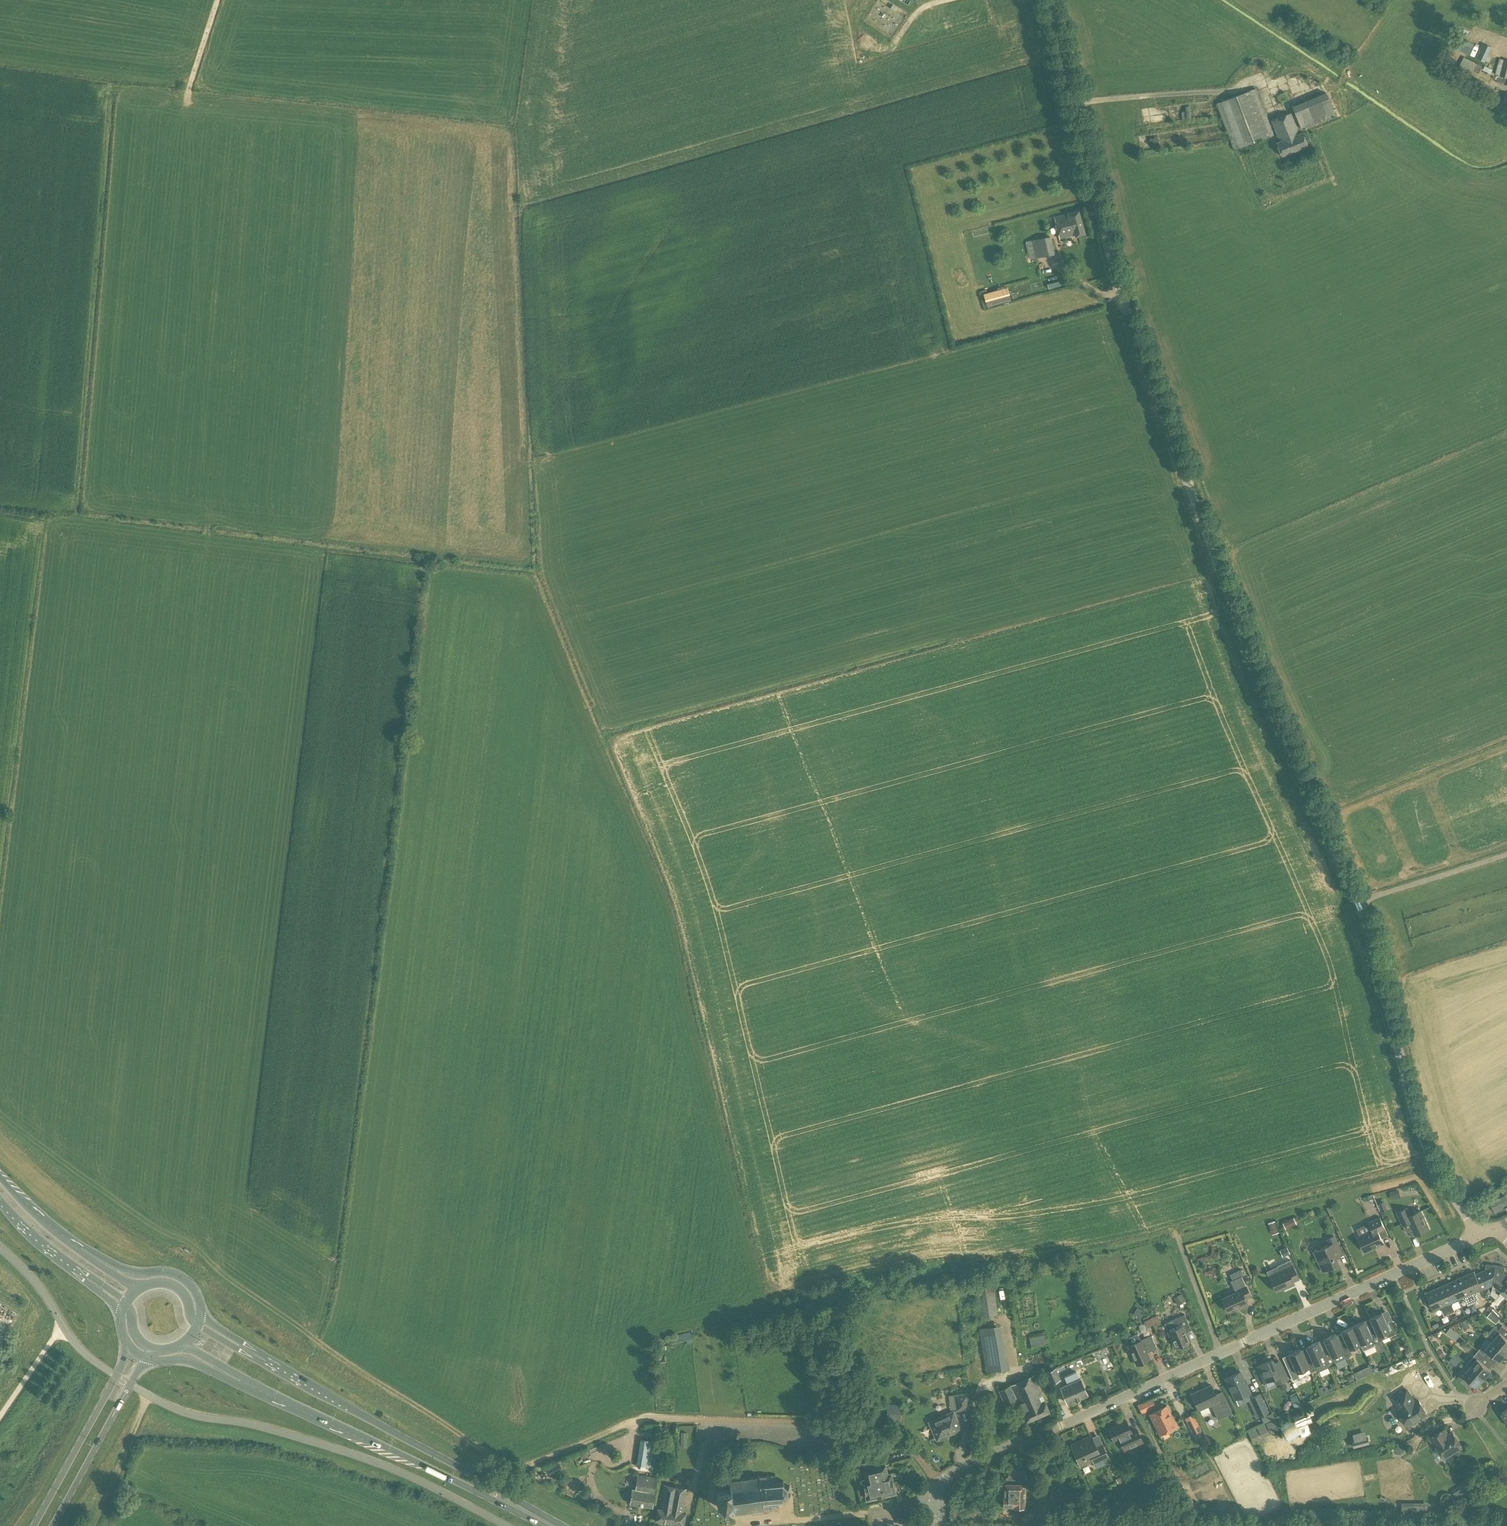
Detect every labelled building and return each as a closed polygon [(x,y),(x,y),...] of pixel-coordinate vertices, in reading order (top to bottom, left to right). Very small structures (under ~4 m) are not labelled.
[(1470,55),(1475,44),(1464,39),(1459,51),(1470,55)] [(1481,48),(1490,53),(1494,46),(1485,42),(1481,48)] [(1477,52),(1475,57),(1485,61),(1487,57),(1477,52)] [(1479,73),(1482,66),(1463,56),(1460,64),(1479,73)] [(1500,58),(1495,74),(1500,75),(1500,76),(1506,77),(1506,60),(1500,58)] [(1233,149),(1273,134),(1256,88),(1215,103),(1233,149)] [(1304,124),(1338,114),(1332,92),(1297,102),(1304,124)] [(1299,135),(1291,113),(1271,121),(1279,142),(1277,143),(1282,155),(1307,145),(1302,133),(1299,135)] [(1075,236),(1084,234),(1079,211),(1054,216),(1060,238),(1075,234),(1075,236)] [(1030,259),(1054,254),(1050,236),(1026,241),(1030,259)] [(1401,1197),(1399,1189),(1390,1192),(1392,1199),(1401,1197)] [(1502,1209),(1501,1208),(1506,1204),(1506,1197),(1506,1194),(1490,1203),(1495,1213),(1502,1209)] [(1382,1211),(1387,1209),(1384,1201),(1378,1203),(1382,1211)] [(1410,1215),(1406,1208),(1397,1212),(1403,1225),(1410,1222),(1415,1235),(1428,1229),(1420,1211),(1410,1215)] [(1364,1252),(1384,1243),(1379,1232),(1385,1229),(1380,1217),(1368,1222),(1372,1230),(1358,1237),(1364,1252)] [(1291,1227),(1288,1220),(1282,1223),(1285,1229),(1291,1227)] [(1322,1271),(1338,1264),(1332,1250),(1338,1247),(1333,1236),(1327,1239),(1329,1244),(1313,1252),(1322,1271)] [(1286,1287),(1294,1284),(1292,1281),(1298,1278),(1290,1260),(1277,1266),(1277,1267),(1266,1271),(1275,1291),(1286,1286),(1286,1287)] [(1492,1284),(1496,1265),(1486,1264),(1485,1270),(1475,1274),(1482,1289),(1492,1284)] [(1506,1285),(1506,1275),(1504,1272),(1505,1266),(1496,1265),(1492,1284),(1501,1292),(1506,1285)] [(1232,1280),(1241,1276),(1243,1275),(1241,1269),(1229,1275),(1232,1280)] [(1482,1289),(1475,1274),(1474,1271),(1462,1276),(1474,1302),(1479,1300),(1476,1294),(1477,1291),(1482,1289)] [(1468,1305),(1474,1302),(1462,1276),(1450,1282),(1458,1300),(1463,1298),(1466,1299),(1468,1305)] [(980,1317),(997,1314),(992,1278),(975,1280),(980,1317)] [(1453,1302),(1458,1300),(1450,1282),(1439,1287),(1450,1313),(1455,1311),(1452,1305),(1453,1302)] [(1236,1310),(1247,1305),(1245,1299),(1250,1296),(1245,1285),(1240,1288),(1241,1290),(1221,1299),(1227,1311),(1235,1308),(1236,1310)] [(1444,1315),(1450,1313),(1439,1287),(1425,1293),(1434,1311),(1439,1309),(1442,1310),(1444,1315)] [(1434,1328),(1439,1326),(1432,1309),(1426,1311),(1434,1328)] [(1378,1336),(1380,1340),(1397,1332),(1391,1319),(1385,1322),(1381,1312),(1369,1318),(1373,1328),(1377,1336),(1378,1336)] [(1151,1317),(1154,1324),(1160,1321),(1157,1314),(1151,1317)] [(1175,1347),(1190,1341),(1184,1329),(1190,1327),(1184,1314),(1171,1320),(1164,1323),(1175,1347)] [(1147,1327),(1154,1324),(1151,1317),(1144,1321),(1147,1327)] [(1377,1336),(1373,1328),(1368,1330),(1363,1320),(1352,1326),(1360,1344),(1363,1351),(1375,1345),(1374,1343),(1380,1340),(1378,1336),(1377,1336)] [(1469,1325),(1467,1320),(1460,1322),(1463,1328),(1469,1325)] [(984,1363),(1006,1359),(1001,1324),(981,1328),(978,1328),(984,1363)] [(1506,1352),(1506,1338),(1502,1333),(1506,1329),(1502,1325),(1499,1329),(1498,1330),(1500,1332),(1493,1340),(1506,1352)] [(1349,1349),(1360,1344),(1352,1326),(1340,1331),(1345,1341),(1339,1343),(1343,1352),(1342,1352),(1345,1356),(1351,1353),(1349,1349)] [(1128,1336),(1130,1342),(1142,1339),(1141,1333),(1128,1336)] [(1343,1352),(1339,1343),(1335,1333),(1323,1339),(1327,1348),(1322,1351),(1326,1359),(1325,1360),(1327,1364),(1334,1361),(1332,1357),(1342,1352),(1343,1352)] [(1031,1347),(1047,1342),(1045,1334),(1029,1338),(1031,1347)] [(1137,1365),(1149,1359),(1146,1352),(1157,1348),(1151,1335),(1128,1346),(1137,1365)] [(1109,1336),(1103,1338),(1106,1344),(1111,1342),(1109,1336)] [(1499,1361),(1506,1352),(1493,1340),(1485,1348),(1483,1347),(1479,1351),(1483,1355),(1487,1350),(1499,1361)] [(1326,1359),(1322,1351),(1317,1341),(1306,1347),(1310,1356),(1304,1359),(1308,1367),(1308,1368),(1310,1372),(1316,1369),(1314,1365),(1325,1360),(1326,1359)] [(1308,1367),(1304,1359),(1300,1349),(1288,1354),(1293,1364),(1286,1367),(1292,1380),(1299,1377),(1297,1372),(1308,1368),(1308,1367)] [(1410,1349),(1404,1351),(1407,1357),(1413,1355),(1410,1349)] [(1445,1355),(1441,1349),(1437,1351),(1441,1358),(1445,1355)] [(1484,1378),(1491,1370),(1479,1360),(1483,1355),(1479,1351),(1475,1356),(1477,1358),(1470,1366),(1484,1378)] [(1008,1368),(1006,1359),(984,1363),(986,1372),(1008,1368)] [(1277,1371),(1272,1360),(1257,1366),(1264,1382),(1274,1378),(1276,1384),(1287,1379),(1282,1368),(1277,1371)] [(1369,1366),(1362,1369),(1365,1376),(1372,1372),(1369,1366)] [(1477,1387),(1484,1378),(1470,1366),(1463,1375),(1461,1373),(1457,1378),(1461,1381),(1465,1377),(1477,1387)] [(1050,1384),(1061,1379),(1055,1367),(1045,1372),(1050,1384)] [(1079,1378),(1076,1371),(1064,1377),(1067,1383),(1060,1386),(1068,1403),(1087,1394),(1079,1378)] [(1235,1399),(1249,1392),(1240,1372),(1225,1378),(1235,1399)] [(1354,1380),(1352,1374),(1346,1377),(1349,1382),(1354,1380)] [(1049,1411),(1033,1375),(998,1390),(1006,1408),(1018,1403),(1026,1421),(1049,1411)] [(1219,1403),(1211,1385),(1191,1394),(1198,1410),(1211,1405),(1218,1419),(1231,1413),(1225,1400),(1219,1403)] [(1322,1394),(1329,1391),(1327,1387),(1323,1386),(1319,1388),(1322,1394)] [(1415,1402),(1407,1390),(1394,1398),(1402,1410),(1399,1412),(1408,1425),(1427,1414),(1419,1400),(1415,1402)] [(956,1410),(970,1408),(968,1392),(953,1394),(956,1410)] [(1257,1418),(1269,1412),(1260,1393),(1247,1399),(1257,1418)] [(1295,1407),(1301,1404),(1296,1395),(1290,1398),(1295,1407)] [(1142,1414),(1156,1407),(1151,1398),(1138,1404),(1142,1414)] [(1160,1434),(1176,1425),(1166,1405),(1150,1413),(1160,1434)] [(936,1440),(961,1429),(953,1410),(928,1421),(936,1440)] [(1193,1434),(1201,1430),(1193,1413),(1185,1417),(1193,1434)] [(1264,1423),(1274,1418),(1271,1413),(1261,1418),(1264,1423)] [(1303,1427),(1311,1423),(1307,1415),(1299,1419),(1303,1427)] [(1131,1433),(1126,1420),(1107,1428),(1113,1441),(1119,1439),(1124,1450),(1142,1442),(1137,1430),(1131,1433)] [(1294,1428),(1294,1425),(1287,1427),(1290,1436),(1303,1432),(1302,1426),(1294,1428)] [(654,1428),(647,1427),(645,1435),(652,1437),(654,1428)] [(1368,1429),(1354,1432),(1357,1445),(1371,1442),(1368,1429)] [(1448,1434),(1445,1429),(1430,1438),(1437,1450),(1439,1449),(1445,1458),(1451,1454),(1462,1447),(1454,1434),(1450,1437),(1448,1434)] [(1095,1447),(1090,1436),(1071,1445),(1080,1465),(1092,1459),(1094,1462),(1107,1456),(1101,1444),(1095,1447)] [(650,1466),(654,1441),(642,1439),(638,1464),(650,1466)] [(1404,1451),(1401,1445),(1395,1449),(1398,1454),(1404,1451)] [(747,1461),(758,1460),(757,1452),(746,1453),(747,1461)] [(887,1474),(884,1464),(874,1466),(872,1460),(858,1464),(860,1473),(864,1472),(866,1478),(862,1479),(866,1499),(895,1492),(891,1473),(887,1474)] [(546,1469),(549,1474),(561,1468),(558,1463),(546,1469)] [(1147,1467),(1145,1463),(1138,1466),(1140,1471),(1147,1467)] [(1024,1506),(1024,1470),(1017,1470),(1017,1476),(1005,1476),(1005,1483),(1004,1495),(1003,1505),(1013,1505),(1013,1506),(1024,1506)] [(654,1493),(656,1477),(638,1474),(635,1490),(632,1489),(630,1503),(652,1507),(654,1493)] [(777,1484),(776,1475),(730,1481),(731,1489),(716,1491),(718,1506),(733,1505),(734,1513),(771,1508),(771,1506),(777,1505),(777,1499),(783,1499),(788,1493),(787,1487),(782,1483),(777,1484)] [(668,1522),(674,1486),(664,1484),(659,1508),(657,1508),(655,1520),(668,1522)] [(1184,1504),(1192,1499),(1184,1484),(1176,1488),(1184,1504)] [(1471,1490),(1467,1484),(1453,1492),(1458,1499),(1471,1490)] [(674,1486),(668,1522),(683,1525),(686,1513),(683,1512),(688,1488),(674,1486)] [(1428,1512),(1428,1502),(1414,1502),(1402,1502),(1402,1512),(1428,1512)]
